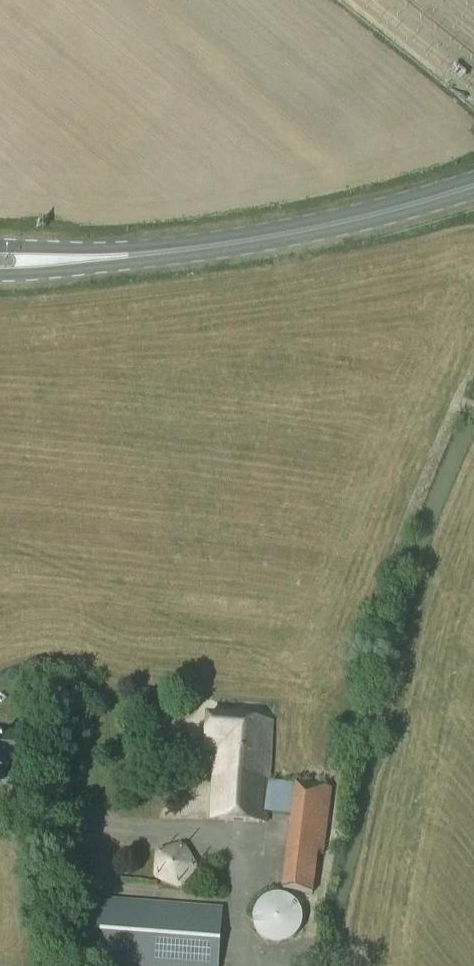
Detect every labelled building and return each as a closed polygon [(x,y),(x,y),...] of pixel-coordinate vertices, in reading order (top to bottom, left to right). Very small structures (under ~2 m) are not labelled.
[(267,813),(269,781),(273,722),(208,716),(205,751),(216,752),(211,819),(266,824),(267,813)] [(0,732),(0,764),(15,765),(18,734),(0,732)] [(269,781),(267,813),(293,817),(283,889),(313,894),(318,855),(324,855),(332,789),(297,784),(297,785),(269,781)] [(161,880),(183,886),(195,867),(182,849),(160,857),(161,880)] [(89,899),(84,963),(121,965),(219,965),(223,910),(89,899)] [(297,929),(297,928),(297,924),(295,920),(291,913),(284,909),(276,907),(269,909),(265,911),(261,914),(258,918),(256,922),(255,929),(256,934),(258,939),(263,945),(267,947),(271,948),(278,949),(285,947),(289,945),(292,942),(295,937),(297,929)]
